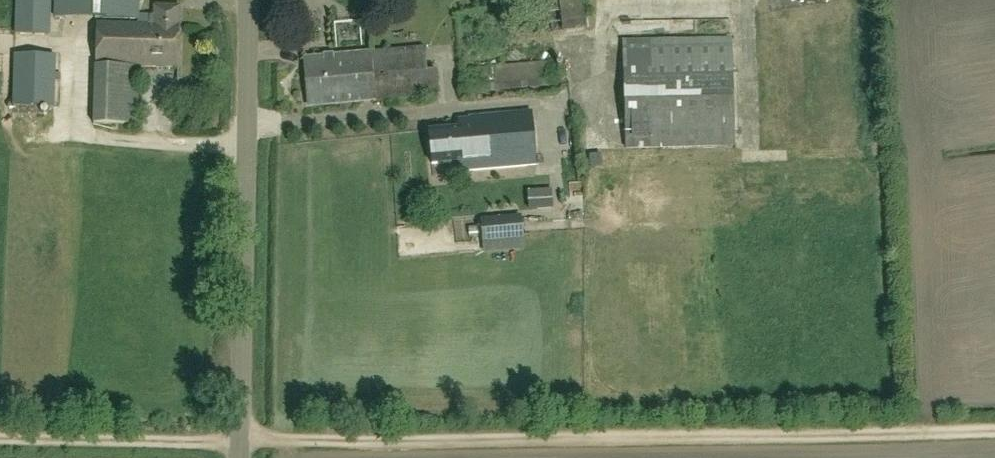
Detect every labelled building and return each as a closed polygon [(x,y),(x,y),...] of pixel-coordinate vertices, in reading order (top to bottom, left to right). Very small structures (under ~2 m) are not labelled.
[(12,35),(45,36),(46,0),(12,0),(12,35)] [(51,17),(133,20),(134,0),(51,0),(51,17)] [(92,25),(92,44),(92,67),(90,67),(89,125),(133,125),(134,66),(174,67),(175,25),(174,25),(175,6),(150,5),(150,16),(146,16),(145,26),(92,25)] [(341,26),(344,46),(353,45),(352,36),(366,34),(364,22),(341,26)] [(621,42),(623,149),(729,147),(728,40),(621,42)] [(305,107),(424,97),(438,95),(436,71),(422,73),(420,49),(301,59),(305,107)] [(50,56),(10,56),(9,106),(49,107),(50,56)] [(59,81),(75,82),(75,59),(60,59),(59,81)] [(462,71),(464,94),(551,85),(548,62),(462,71)] [(166,90),(168,78),(153,75),(151,87),(166,90)] [(150,132),(169,132),(170,90),(151,90),(150,132)] [(425,132),(429,166),(454,163),(455,172),(533,164),(527,112),(465,118),(466,123),(455,124),(456,129),(425,132)] [(534,192),(535,207),(558,206),(557,191),(534,192)] [(524,249),(521,214),(479,218),(483,253),(524,249)]
